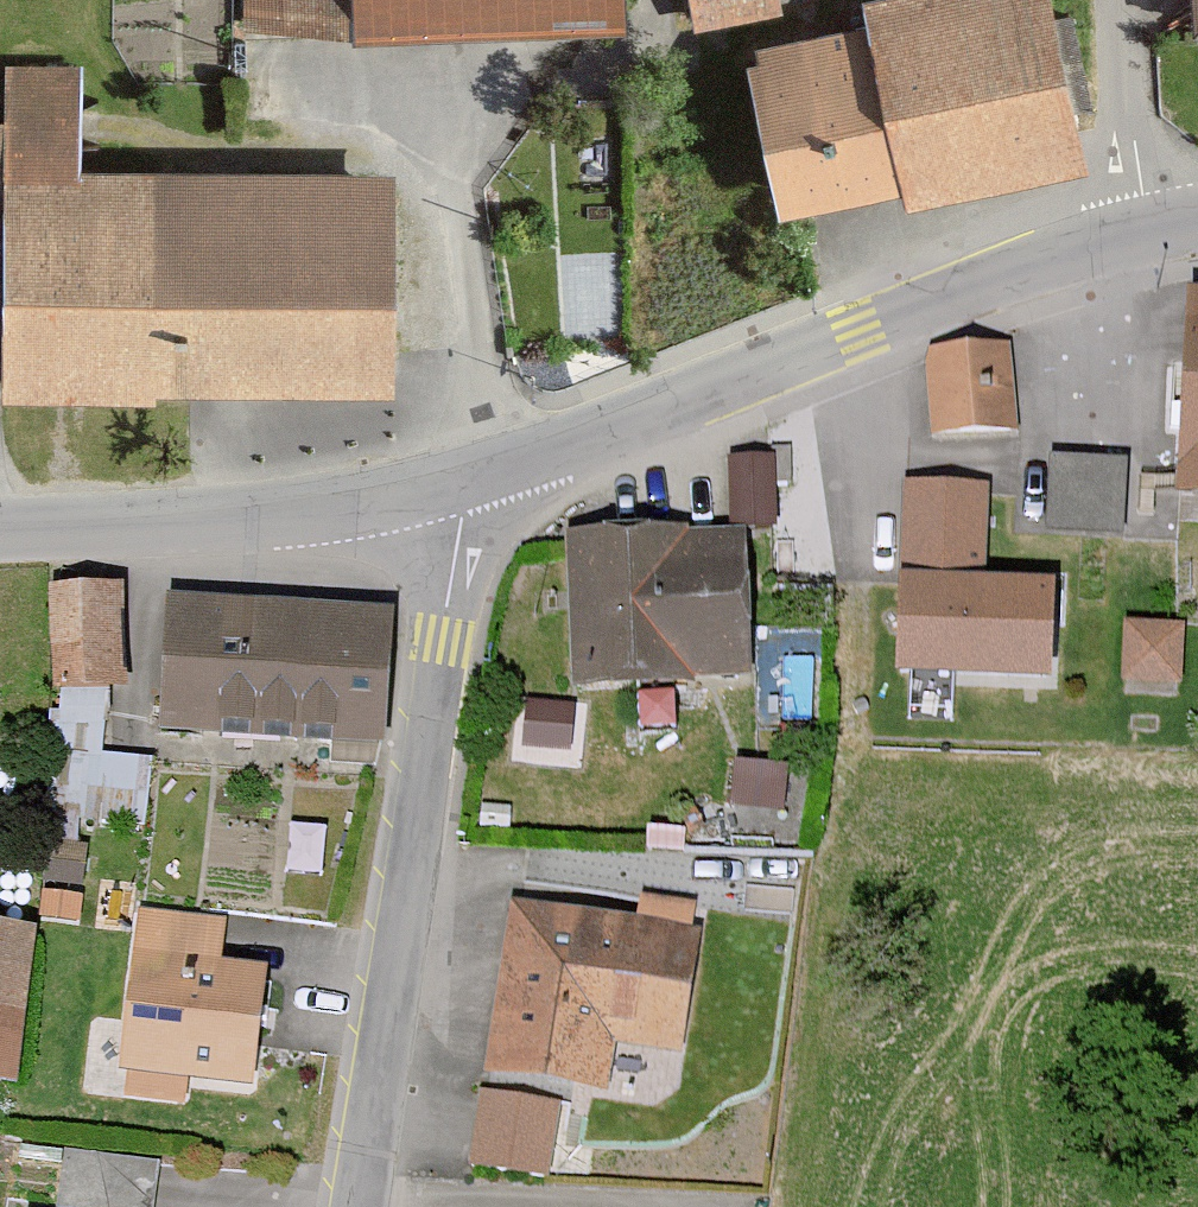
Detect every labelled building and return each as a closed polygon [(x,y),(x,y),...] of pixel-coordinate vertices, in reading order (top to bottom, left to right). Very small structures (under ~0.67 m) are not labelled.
[(238,36),(334,35),(334,44),(605,41),(604,0),(238,0),(238,36)] [(762,0),(674,0),(679,30),(765,16),(762,0)] [(841,30),(724,53),(755,211),(885,185),(889,208),(1061,174),(1027,0),(835,0),(841,30)] [(1174,34),(1197,31),(1197,0),(1170,0),(1174,34)] [(86,75),(16,75),(15,133),(0,133),(0,207),(4,207),(2,404),(166,406),(166,394),(395,397),(397,176),(85,173),(86,75)] [(1196,295),(1186,493),(1197,494),(1197,295),(1196,295)] [(1020,426),(1010,341),(923,351),(933,436),(1020,426)] [(1123,530),(1128,458),(1050,452),(1045,524),(1123,530)] [(988,477),(903,475),(897,667),(1050,671),(1053,570),(985,568),(988,477)] [(730,683),(724,529),(555,536),(562,690),(730,683)] [(114,582),(50,584),(53,680),(117,678),(114,582)] [(376,758),(384,606),(163,595),(156,724),(324,732),(323,755),(376,758)] [(1184,617),(1126,616),(1125,676),(1184,677),(1184,617)] [(152,749),(99,746),(102,703),(75,701),(68,809),(148,813),(152,749)] [(771,775),(717,773),(716,815),(769,816),(771,775)] [(701,901),(641,892),(638,913),(510,895),(484,1070),(603,1088),(611,1036),(679,1046),(701,901)] [(215,960),(222,918),(135,905),(111,1063),(131,1066),(126,1094),(184,1102),(188,1075),(243,1084),(261,967),(215,960)] [(29,922),(0,919),(0,1081),(12,1083),(29,922)] [(554,1098),(479,1087),(468,1161),(543,1172),(554,1098)]
